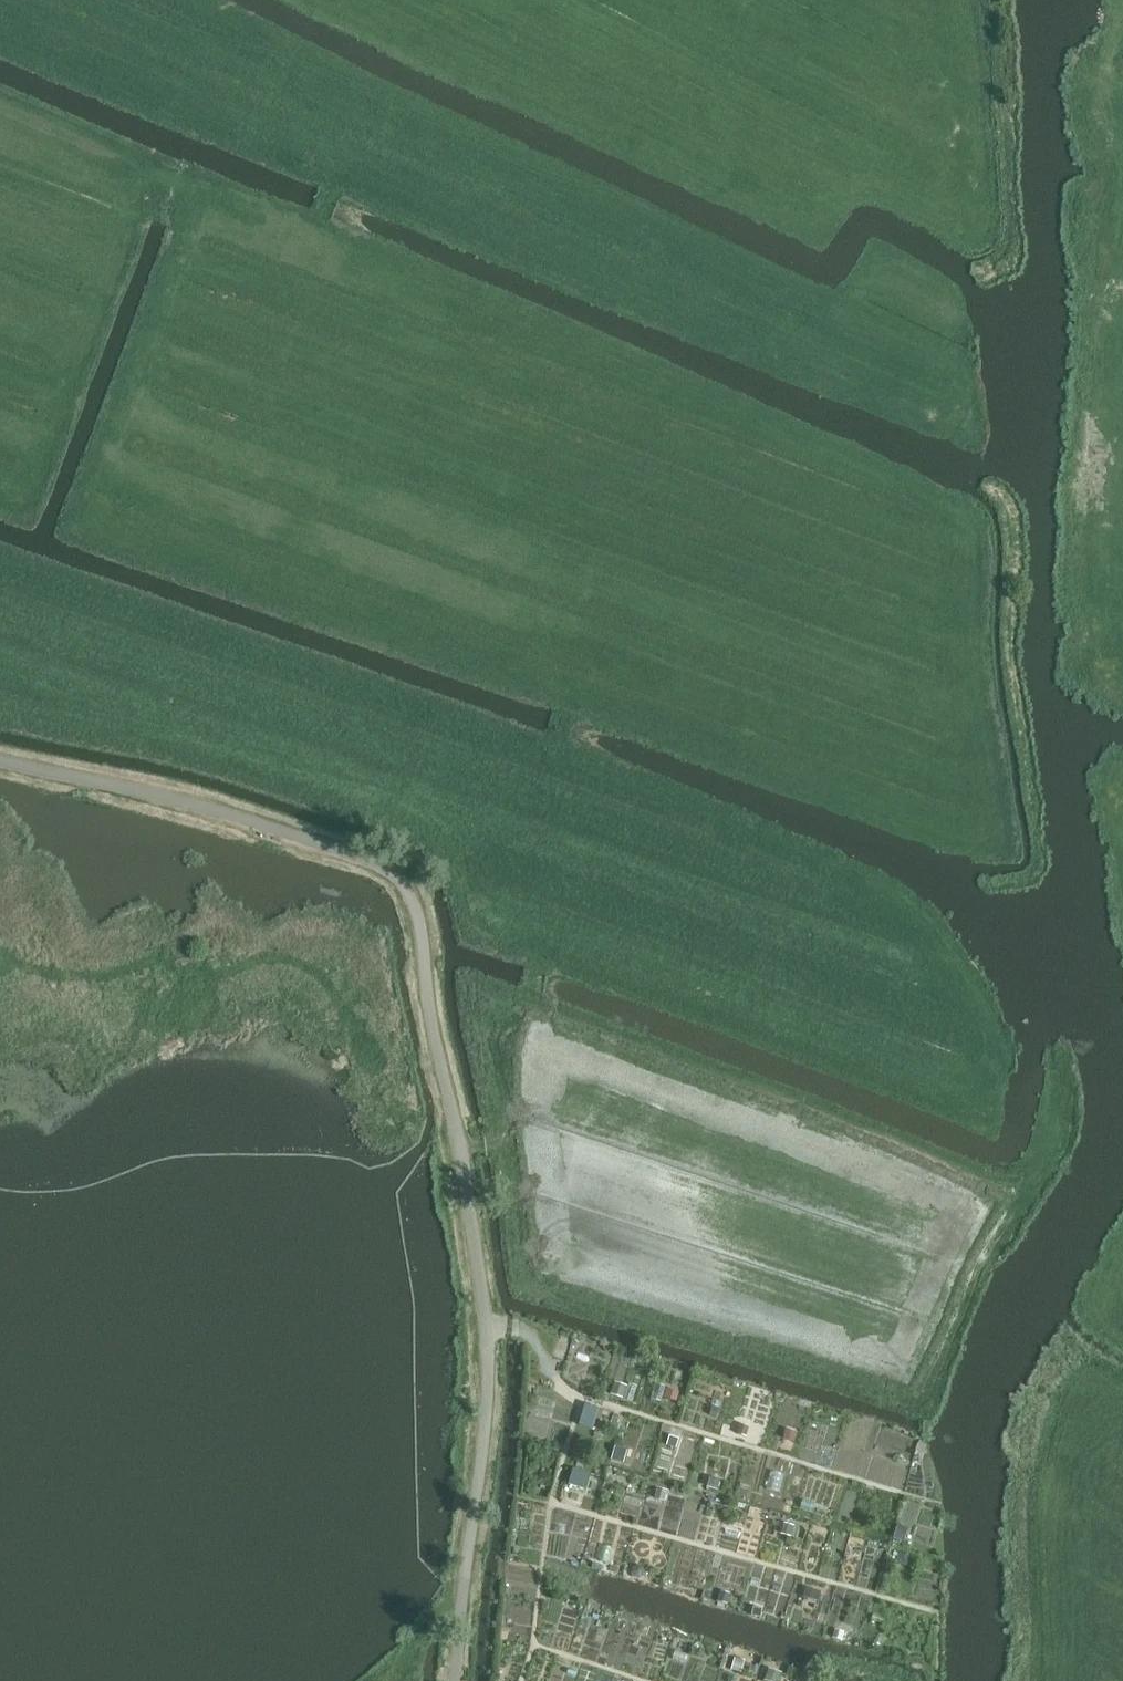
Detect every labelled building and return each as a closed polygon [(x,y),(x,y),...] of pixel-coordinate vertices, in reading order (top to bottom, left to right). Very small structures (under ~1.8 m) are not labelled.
[(613,1381),(609,1394),(622,1398),(626,1386),(613,1381)] [(584,1404),(578,1425),(591,1429),(598,1408),(584,1404)] [(572,1468),(568,1484),(585,1488),(589,1473),(572,1468)] [(897,1525),(893,1538),(902,1541),(907,1529),(897,1525)]
